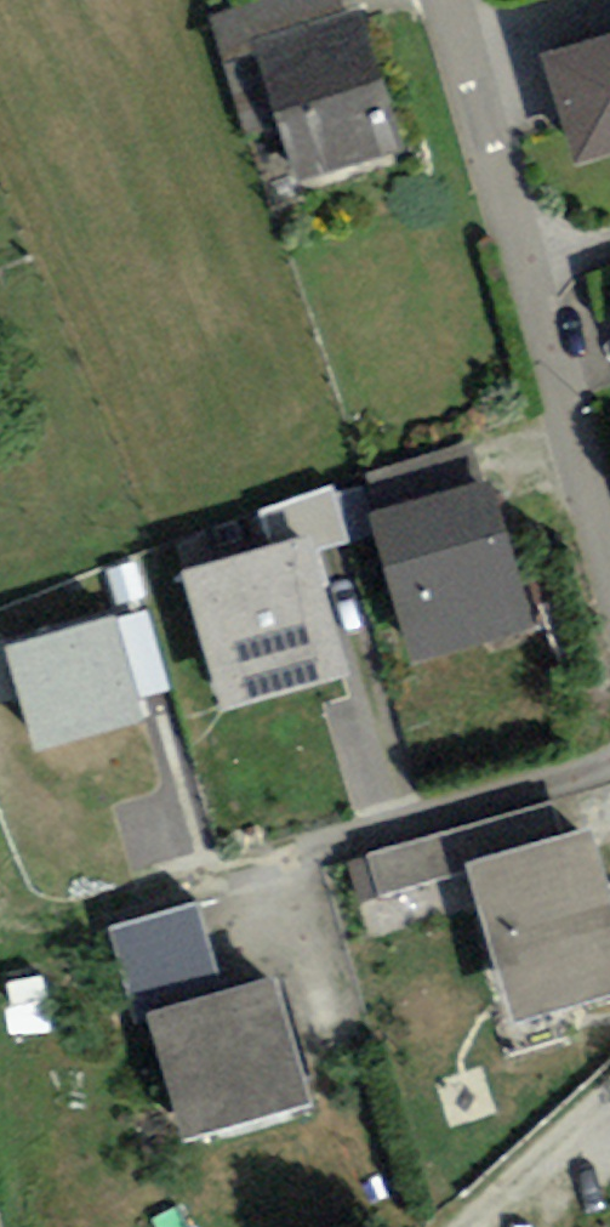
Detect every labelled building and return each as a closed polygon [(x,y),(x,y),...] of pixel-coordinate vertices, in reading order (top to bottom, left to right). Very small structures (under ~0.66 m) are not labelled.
[(250,38),(287,175),(384,149),(347,13),(250,38)] [(547,48),(580,158),(609,149),(609,29),(547,48)] [(370,510),(411,653),(534,617),(492,474),(370,510)] [(308,528),(182,564),(222,702),(348,665),(308,528)] [(163,710),(112,572),(0,614),(0,639),(43,755),(163,710)] [(347,860),(371,944),(474,915),(503,1018),(609,988),(609,891),(591,823),(560,832),(551,802),(347,860)] [(154,1014),(187,1132),(307,1099),(273,975),(223,989),(199,901),(113,925),(139,1019),(154,1014)]
